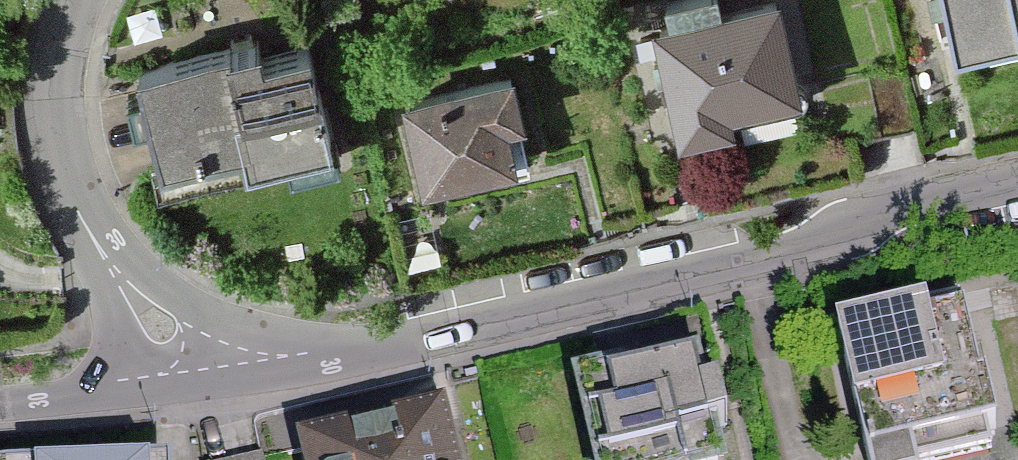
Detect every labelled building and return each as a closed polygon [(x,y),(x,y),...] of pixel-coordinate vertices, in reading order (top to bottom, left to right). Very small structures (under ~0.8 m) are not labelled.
[(650,22),(675,133),(721,123),(716,104),(793,87),(774,0),(751,0),(650,22)] [(951,39),(1017,25),(1017,0),(943,0),(951,39)] [(253,36),(126,64),(148,163),(234,144),(240,172),(327,152),(303,45),(257,56),(253,36)] [(507,69),(399,92),(419,187),(512,168),(501,116),(517,113),(507,69)] [(831,335),(853,459),(975,459),(998,456),(973,310),(831,335)] [(573,389),(590,459),(724,459),(700,359),(573,389)] [(299,439),(303,459),(452,459),(441,408),(299,439)] [(210,459),(270,459),(268,441),(209,448),(210,459)]
